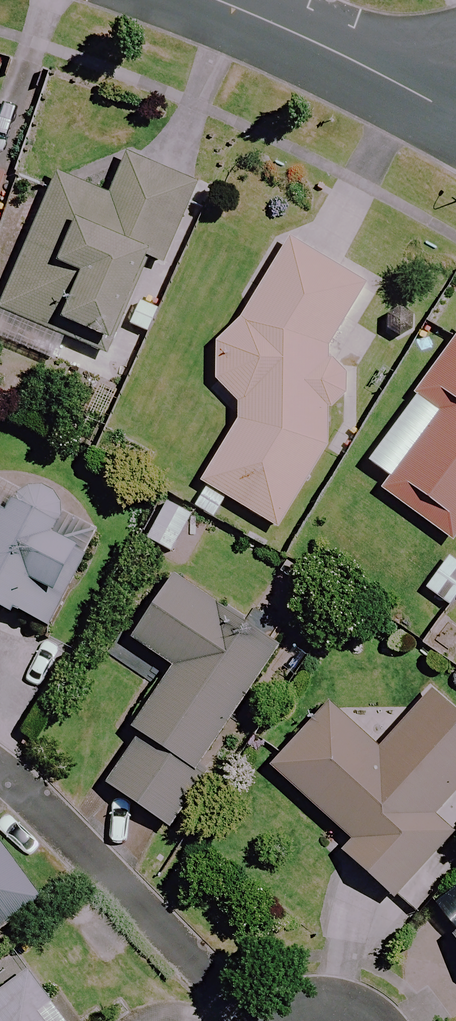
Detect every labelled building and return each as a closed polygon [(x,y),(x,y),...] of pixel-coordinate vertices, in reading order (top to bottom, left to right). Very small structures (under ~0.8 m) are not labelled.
[(197,187),(129,157),(110,200),(59,178),(2,310),(107,355),(150,254),(166,260),(197,187)] [(9,176),(0,173),(0,201),(9,176)] [(280,235),(216,345),(218,387),(250,405),(204,485),(279,529),(336,430),(326,425),(353,377),(324,360),(368,285),(280,235)] [(417,398),(441,416),(385,492),(455,544),(455,345),(417,398)] [(0,515),(0,609),(46,633),(91,546),(15,506),(8,519),(0,515)] [(451,558),(425,588),(449,608),(455,600),(455,562),(451,558)] [(284,641),(180,574),(136,643),(175,667),(133,733),(140,737),(108,787),(174,829),(208,776),(201,771),(284,641)] [(435,696),(381,754),(333,709),(277,769),(354,842),(345,852),(395,899),(453,837),(434,819),(455,796),(455,716),(435,696)] [(0,845),(0,935),(44,899),(0,845)] [(30,974),(0,994),(0,1020),(43,1020),(38,1013),(50,1004),(30,974)]
